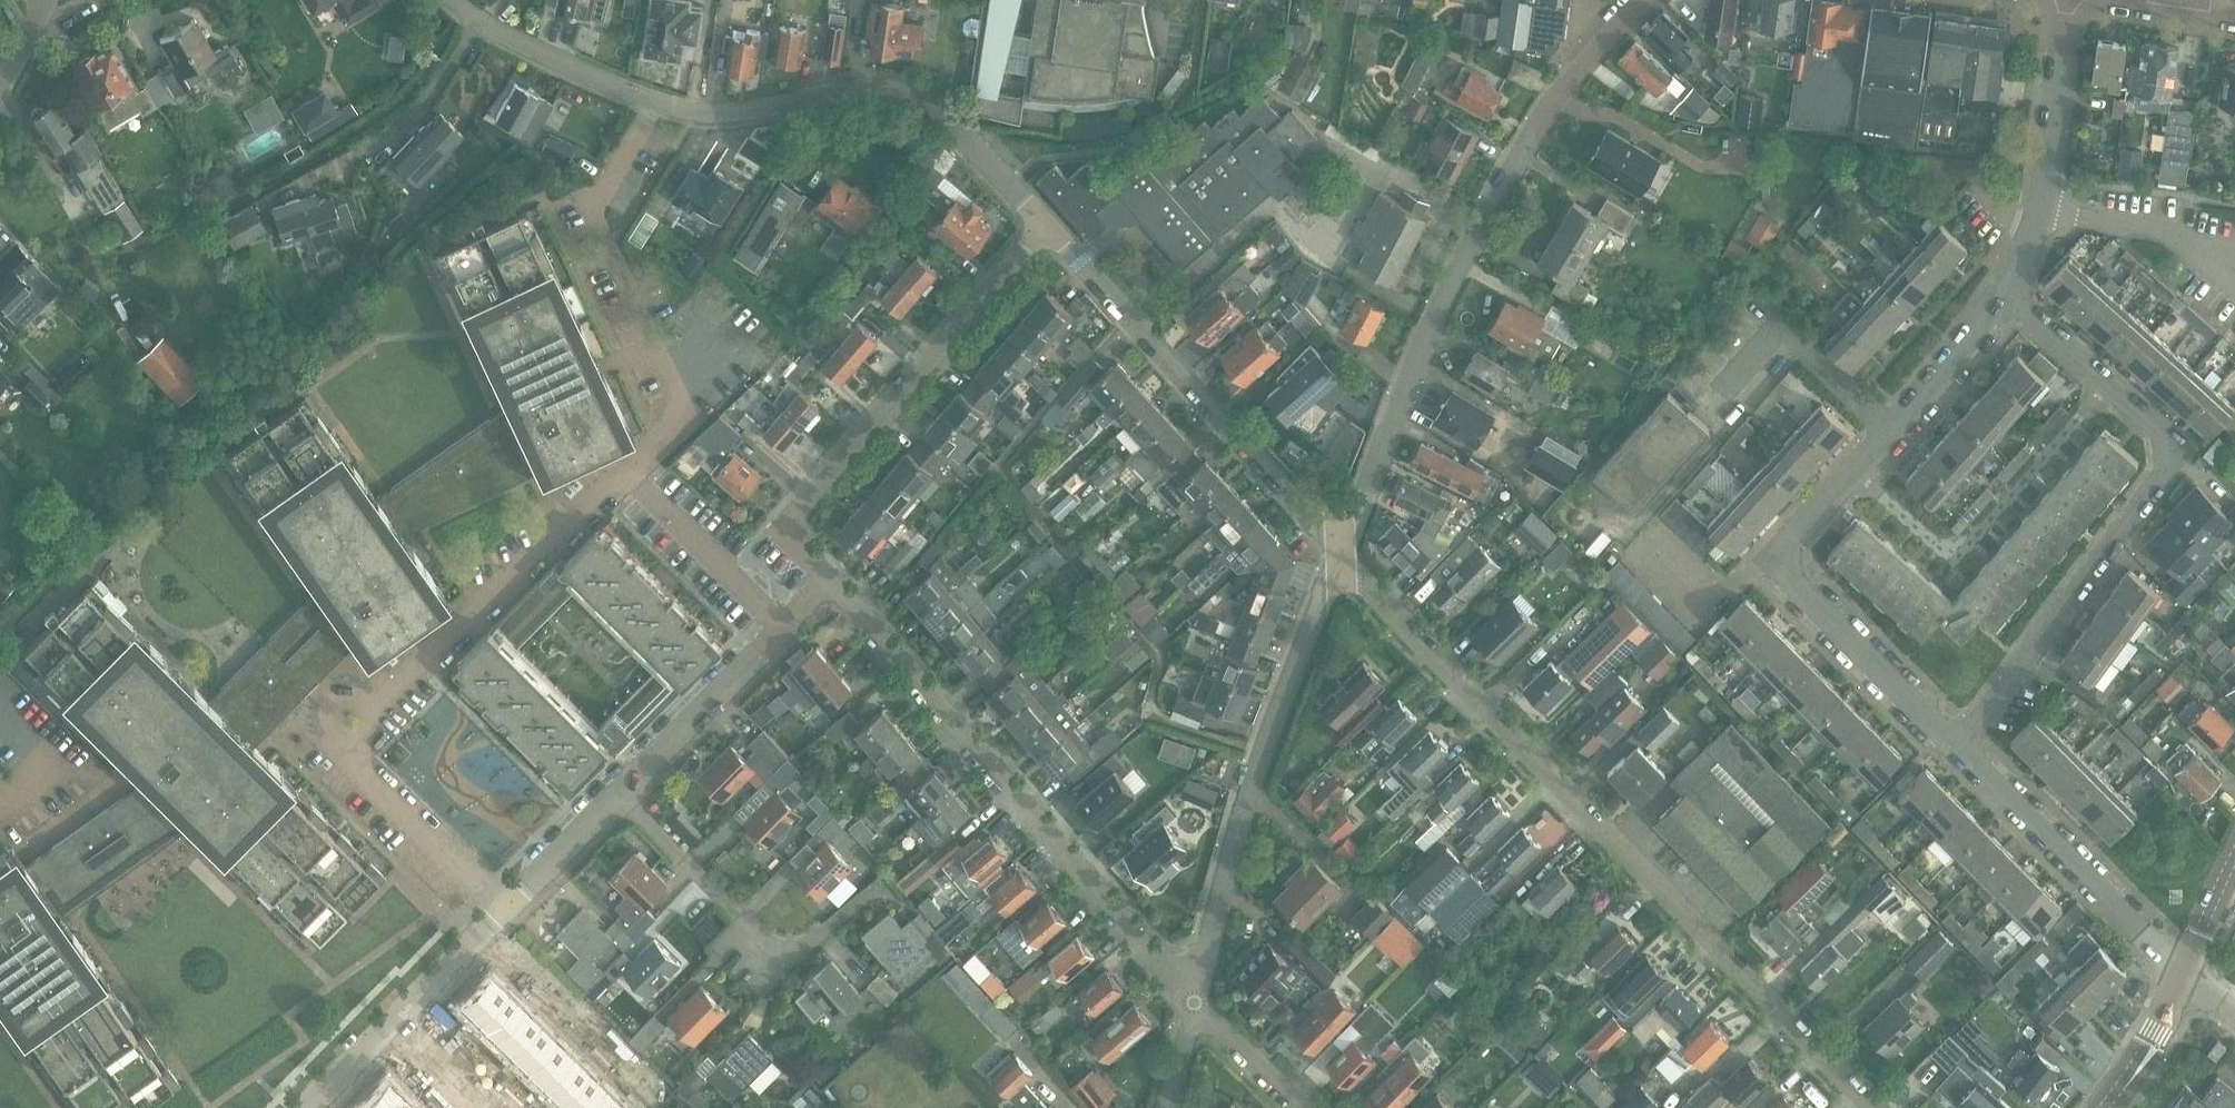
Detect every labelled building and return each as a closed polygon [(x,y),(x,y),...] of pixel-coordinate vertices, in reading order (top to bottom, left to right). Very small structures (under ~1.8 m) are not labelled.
[(312,9),(326,0),(306,0),(312,9)] [(344,23),(378,2),(377,0),(331,0),(344,23)] [(558,9),(602,21),(606,5),(604,4),(605,0),(560,0),(558,9)] [(684,40),(697,42),(702,8),(689,6),(690,1),(686,0),(654,0),(646,54),(682,59),(684,40)] [(920,55),(924,24),(902,21),(905,3),(888,1),(888,0),(852,0),(850,12),(870,15),(867,36),(873,37),(871,50),(897,54),(898,51),(920,55)] [(987,3),(984,2),(982,16),(971,15),(965,19),(964,27),(968,33),(979,35),(968,109),(991,115),(1022,122),(1024,104),(1030,105),(1039,106),(1048,107),(1051,107),(1061,108),(1070,108),(1072,108),(1087,108),(1109,106),(1127,104),(1137,102),(1143,95),(1154,97),(1161,56),(1148,54),(1142,35),(1138,16),(1136,0),(1038,0),(1033,36),(1013,33),(1021,0),(987,0),(987,3)] [(1498,40),(1518,43),(1517,51),(1543,64),(1560,43),(1561,37),(1565,37),(1571,0),(1504,0),(1498,40)] [(1710,6),(1707,6),(1705,19),(1708,20),(1706,37),(1719,39),(1719,42),(1731,44),(1738,0),(1711,0),(1710,6)] [(1764,11),(1759,11),(1757,22),(1762,23),(1762,27),(1770,28),(1768,38),(1781,39),(1782,30),(1794,31),(1796,10),(1793,9),(1794,0),(1765,0),(1764,11)] [(1851,130),(1855,90),(1867,3),(1845,0),(1814,0),(1807,51),(1796,50),(1794,68),(1793,74),(1804,76),(1803,82),(1795,80),(1789,121),(1851,130)] [(1918,144),(1919,136),(1934,25),(1930,25),(1932,12),(1871,4),(1854,135),(1918,144)] [(1664,59),(1677,71),(1692,56),(1679,44),(1688,35),(1664,13),(1646,32),(1669,54),(1664,59)] [(1472,15),(1468,36),(1495,40),(1498,19),(1472,15)] [(1919,136),(1954,141),(1959,110),(1970,22),(1936,17),(1934,25),(1919,136)] [(241,69),(227,43),(213,51),(194,18),(159,38),(173,61),(158,70),(172,93),(189,83),(189,84),(220,65),(227,77),(241,69)] [(1307,24),(1287,21),(1285,45),(1304,47),(1307,24)] [(1355,61),(1376,64),(1381,25),(1361,22),(1355,61)] [(2004,59),(2002,59),(2006,27),(1970,22),(1959,110),(1994,115),(1997,92),(1999,93),(2002,75),(2004,59)] [(824,59),(840,62),(846,27),(829,24),(824,59)] [(774,60),(800,65),(806,30),(781,25),(774,60)] [(770,33),(746,29),(745,38),(727,35),(724,51),(733,52),(729,72),(753,76),(757,56),(765,57),(770,33)] [(1229,69),(1233,40),(1212,37),(1208,66),(1229,69)] [(2099,39),(2093,78),(2095,78),(2095,80),(2097,80),(2098,78),(2110,80),(2109,86),(2120,88),(2126,44),(2117,43),(2117,42),(2114,42),(2112,38),(2104,37),(2101,40),(2099,39)] [(1637,43),(1620,61),(1655,94),(1664,84),(1677,95),(1686,86),(1673,74),(1672,76),(1637,43)] [(2137,91),(2172,96),(2179,48),(2144,43),(2141,66),(2131,64),(2128,89),(2137,90),(2137,91)] [(138,108),(142,113),(156,105),(144,85),(137,89),(111,44),(77,64),(103,108),(97,112),(106,127),(138,108)] [(1731,48),(1729,62),(1740,64),(1742,50),(1731,48)] [(1281,85),(1304,97),(1321,65),(1297,53),(1281,85)] [(1739,76),(1723,61),(1712,71),(1728,87),(1739,76)] [(1457,98),(1488,115),(1502,89),(1485,80),(1487,76),(1465,64),(1456,80),(1452,77),(1445,90),(1457,97),(1457,98)] [(1424,73),(1410,66),(1401,84),(1415,91),(1424,73)] [(2227,67),(2222,106),(2234,108),(2234,68),(2227,67)] [(509,132),(530,143),(551,104),(513,82),(494,117),(512,127),(509,132)] [(1711,102),(1694,87),(1672,111),(1710,122),(1716,121),(1721,113),(1710,104),(1711,102)] [(315,138),(339,123),(332,111),(334,109),(323,90),(292,109),(304,128),(308,125),(315,138)] [(1427,102),(1408,92),(1400,107),(1419,117),(1427,102)] [(1741,94),(1738,121),(1761,124),(1762,112),(1754,111),(1756,96),(1741,94)] [(268,95),(255,103),(268,125),(281,118),(268,95)] [(1057,163),(1039,178),(1091,238),(1109,223),(1112,226),(1144,222),(1147,219),(1186,264),(1182,267),(1183,268),(1186,264),(1227,230),(1239,219),(1273,189),(1280,197),(1305,175),(1292,159),(1318,136),(1294,108),(1284,117),(1264,95),(1240,115),(1234,108),(1212,127),(1206,120),(1163,157),(1154,147),(1115,182),(1111,185),(1090,160),(1070,178),(1057,163)] [(2123,117),(2125,101),(2115,99),(2112,116),(2123,117)] [(100,151),(85,128),(72,135),(52,104),(42,110),(36,108),(31,112),(30,117),(27,119),(49,154),(59,148),(73,169),(75,168),(102,210),(125,196),(97,153),(100,151)] [(2196,114),(2170,111),(2161,182),(2187,185),(2196,114)] [(423,125),(392,158),(418,183),(450,151),(448,149),(462,135),(439,113),(425,127),(423,125)] [(1423,143),(1416,156),(1452,175),(1476,132),(1446,116),(1430,147),(1423,143)] [(1602,142),(1589,163),(1620,182),(1640,194),(1660,160),(1609,130),(1602,142)] [(575,144),(550,132),(541,151),(567,163),(575,144)] [(2122,147),(2116,176),(2139,180),(2144,150),(2122,147)] [(1867,150),(1847,174),(1854,181),(1855,180),(1868,192),(1882,176),(1871,167),(1878,159),(1867,150)] [(958,163),(953,170),(963,178),(968,172),(958,163)] [(934,165),(918,184),(927,192),(938,201),(982,239),(993,225),(979,213),(984,207),(973,198),(969,204),(959,195),(955,201),(936,184),(944,174),(934,165)] [(694,202),(720,219),(741,186),(713,169),(707,179),(691,169),(671,199),(688,210),(694,202)] [(222,173),(203,183),(214,205),(234,194),(222,173)] [(1847,174),(1834,188),(1842,194),(1854,181),(1847,174)] [(733,253),(761,270),(807,193),(780,177),(733,253)] [(857,230),(859,230),(866,220),(871,224),(883,207),(871,199),(874,195),(860,184),(856,189),(841,178),(825,202),(822,200),(816,209),(837,224),(822,245),(839,256),(857,230)] [(970,252),(982,239),(938,201),(927,192),(918,184),(908,196),(918,204),(926,195),(936,203),(929,212),(938,220),(936,223),(970,252)] [(1351,239),(1368,248),(1359,265),(1349,260),(1341,276),(1350,280),(1353,276),(1361,280),(1366,269),(1371,271),(1370,276),(1373,280),(1378,280),(1382,277),(1403,288),(1411,272),(1403,268),(1430,216),(1423,213),(1429,203),(1407,192),(1402,202),(1382,191),(1366,222),(1362,220),(1351,239)] [(357,235),(346,203),(333,207),(330,197),(317,202),(314,193),(271,208),(280,233),(306,224),(322,269),(341,262),(334,243),(357,235)] [(1572,204),(1555,232),(1588,252),(1605,223),(1622,233),(1632,215),(1605,199),(1595,217),(1572,204)] [(142,230),(123,200),(106,211),(125,241),(142,230)] [(1823,200),(1810,216),(1817,222),(1831,207),(1823,200)] [(267,229),(253,204),(220,223),(234,248),(267,229)] [(645,243),(661,216),(649,209),(632,235),(645,243)] [(413,229),(401,212),(389,221),(401,238),(413,229)] [(580,344),(587,340),(579,323),(571,326),(562,306),(569,303),(561,285),(554,289),(544,269),(552,266),(536,232),(528,235),(518,214),(485,229),(481,222),(471,227),(474,234),(441,250),(451,272),(444,275),(459,309),(467,306),(476,325),(469,329),(477,347),(485,343),(494,363),(486,366),(495,384),(502,380),(511,399),(504,403),(506,408),(370,504),(357,487),(364,482),(353,466),(346,471),(333,453),(340,448),(319,418),(312,422),(298,403),(268,424),(263,418),(254,424),(258,431),(228,452),(242,472),(235,477),(257,507),(263,502),(276,520),(269,525),(281,541),(287,536),(300,554),(293,559),(304,575),(311,570),(323,587),(318,591),(208,702),(195,689),(189,695),(157,663),(163,657),(149,644),(143,649),(128,634),(133,628),(119,615),(127,607),(98,579),(86,592),(84,591),(58,617),(53,611),(44,620),(50,625),(24,652),(41,668),(35,674),(62,701),(67,695),(83,710),(77,716),(91,730),(97,724),(129,756),(123,762),(144,783),(19,872),(5,852),(0,856),(0,1008),(12,1024),(18,1019),(44,1056),(38,1061),(49,1077),(56,1072),(68,1090),(62,1095),(71,1107),(77,1107),(80,1106),(81,1107),(128,1107),(123,1101),(130,1096),(139,1107),(150,1107),(174,1091),(173,1091),(180,1086),(169,1070),(162,1075),(150,1057),(156,1052),(145,1036),(138,1041),(126,1023),(132,1018),(121,1002),(114,1007),(88,970),(95,965),(73,935),(66,940),(54,922),(189,827),(208,846),(214,840),(246,872),(241,878),(254,892),(260,886),(276,902),(270,907),(284,921),(290,915),(305,931),(299,936),(313,950),(319,944),(319,945),(346,917),(332,903),(338,897),(353,911),(380,884),(379,884),(385,878),(371,864),(365,870),(350,854),(356,848),(342,835),(336,841),(320,825),(326,819),(312,806),(307,811),(274,780),(280,774),(253,747),(271,728),(304,695),(297,689),(306,683),(313,678),(308,674),(344,648),(345,648),(353,643),(358,638),(372,657),(442,607),(429,588),(436,583),(414,553),(407,557),(395,540),(401,536),(529,475),(533,467),(532,458),(538,456),(548,477),(625,440),(615,419),(622,415),(606,381),(599,385),(580,344)] [(1928,232),(1920,242),(1948,267),(1966,247),(1938,221),(1938,222),(1930,214),(1920,225),(1928,232)] [(1650,215),(1645,222),(1657,229),(1661,221),(1650,215)] [(1768,249),(1781,225),(1763,215),(1750,238),(1768,249)] [(1798,229),(1805,236),(1817,222),(1810,216),(1798,229)] [(1274,225),(1264,234),(1273,244),(1283,235),(1274,225)] [(919,242),(905,230),(897,239),(912,251),(919,242)] [(1588,290),(1571,280),(1588,252),(1555,232),(1538,260),(1561,274),(1551,290),(1578,306),(1580,303),(1591,310),(1598,298),(1587,291),(1588,290)] [(2104,262),(2117,248),(2110,241),(2096,255),(2104,262)] [(1781,264),(1795,249),(1787,242),(1774,257),(1781,264)] [(1929,288),(1948,267),(1920,242),(1901,262),(1929,288)] [(0,268),(0,305),(3,308),(4,308),(20,325),(40,306),(58,288),(32,261),(17,244),(0,258),(0,264),(2,266),(0,268)] [(1302,257),(1292,245),(1272,262),(1282,274),(1302,257)] [(885,262),(901,276),(902,274),(921,290),(938,270),(920,254),(911,264),(895,250),(885,262)] [(2133,271),(2140,263),(2126,250),(2119,258),(2133,271)] [(683,272),(694,279),(706,261),(695,253),(683,272)] [(1769,278),(1781,264),(1774,257),(1762,271),(1769,278)] [(2044,289),(2065,308),(2089,280),(2068,261),(2044,289)] [(1221,282),(1187,313),(1199,327),(1249,282),(1257,275),(1244,262),(1229,275),(1231,278),(1223,285),(1221,282)] [(1285,287),(1305,308),(1324,276),(1300,262),(1285,287)] [(1901,262),(1882,282),(1910,308),(1929,288),(1901,262)] [(2140,276),(2154,289),(2161,281),(2147,269),(2140,276)] [(853,319),(879,289),(903,310),(921,290),(902,274),(901,276),(891,288),(881,279),(874,287),(869,283),(844,311),(853,319)] [(2089,280),(2065,308),(2085,326),(2110,298),(2089,280)] [(2168,302),(2175,294),(2161,281),(2154,289),(2168,302)] [(1249,282),(1199,327),(1211,340),(1261,295),(1249,282)] [(1891,328),(1910,308),(1882,282),(1864,302),(1850,290),(1891,328)] [(1342,326),(1368,340),(1385,309),(1368,300),(1370,296),(1349,285),(1343,295),(1355,302),(1342,326)] [(1055,333),(1074,349),(1085,358),(1090,352),(1089,351),(1091,348),(1078,336),(1076,338),(1068,331),(1079,317),(1077,315),(1068,307),(1049,290),(1031,311),(1056,333),(1055,333)] [(1845,323),(1873,349),(1891,328),(1850,290),(1831,310),(1845,323)] [(1076,297),(1068,307),(1077,315),(1086,305),(1076,297)] [(2085,326),(2106,344),(2130,316),(2110,298),(2085,326)] [(1278,314),(1285,322),(1291,317),(1301,308),(1293,300),(1278,314)] [(1505,301),(1490,329),(1509,341),(1507,345),(1533,361),(1538,352),(1549,359),(1561,338),(1540,326),(1544,319),(1532,313),(1530,316),(1505,301)] [(90,315),(77,302),(68,311),(80,324),(90,315)] [(2181,313),(2195,326),(2202,318),(2187,305),(2181,313)] [(1301,308),(1291,317),(1307,334),(1317,325),(1301,308)] [(1055,333),(1056,333),(1031,311),(1014,330),(1039,352),(1055,333)] [(2130,316),(2106,344),(2127,362),(2151,334),(2130,316)] [(2209,339),(2216,331),(2202,318),(2195,326),(2209,339)] [(1223,353),(1235,366),(1277,329),(1268,319),(1260,326),(1257,323),(1223,353)] [(880,338),(861,321),(843,342),(862,358),(880,338)] [(1854,369),(1873,349),(1845,323),(1826,343),(1854,369)] [(1609,358),(1619,342),(1589,324),(1579,341),(1609,358)] [(1280,351),(1278,348),(1287,340),(1277,329),(1235,366),(1247,380),(1280,351)] [(1014,330),(996,350),(1021,372),(1039,352),(1014,330)] [(2127,362),(2147,380),(2172,352),(2151,334),(2127,362)] [(162,338),(140,359),(180,401),(201,380),(162,338)] [(862,358),(843,342),(832,355),(820,344),(812,352),(810,350),(805,355),(798,363),(786,378),(795,386),(818,359),(824,364),(826,362),(844,378),(862,358)] [(2229,342),(2223,350),(2234,361),(2234,347),(2229,342)] [(1291,418),(1313,392),(1328,406),(1359,370),(1333,347),(1325,355),(1313,344),(1281,381),(1282,383),(1284,381),(1288,385),(1274,399),(1291,418)] [(1078,366),(1085,358),(1074,349),(1067,357),(1078,366)] [(982,371),(972,382),(994,401),(1015,420),(1023,411),(1015,405),(1022,397),(1009,386),(1021,372),(996,350),(979,370),(982,371)] [(1505,373),(1517,380),(1522,371),(1506,362),(1503,365),(1477,350),(1463,374),(1494,392),(1505,373)] [(2026,364),(2017,356),(2000,376),(2027,401),(2057,367),(2038,351),(2026,364)] [(2172,352),(2147,380),(2168,398),(2193,370),(2172,352)] [(1653,354),(1648,364),(1658,369),(1663,359),(1653,354)] [(1060,398),(1042,418),(1051,426),(1070,406),(1071,407),(1090,385),(1091,386),(1094,384),(1108,371),(1094,359),(1060,398)] [(1108,371),(1094,384),(1111,403),(1136,380),(1119,361),(1108,371)] [(31,363),(24,369),(32,378),(22,388),(38,405),(55,389),(31,363)] [(71,363),(52,382),(61,392),(80,373),(71,363)] [(2,400),(11,391),(3,383),(9,377),(0,368),(0,398),(2,400)] [(1549,402),(1561,381),(1541,370),(1529,391),(1549,402)] [(2168,398),(2189,417),(2213,389),(2193,370),(2168,398)] [(1036,372),(1028,381),(1049,400),(1057,391),(1036,372)] [(1982,396),(2000,412),(2010,421),(2027,401),(2000,376),(1982,396)] [(1781,379),(1768,394),(1776,402),(1789,387),(1781,379)] [(1112,404),(1097,417),(1104,426),(1120,412),(1129,422),(1154,400),(1136,380),(1111,403),(1112,404)] [(961,390),(944,410),(975,437),(981,429),(976,425),(987,412),(985,411),(994,401),(972,382),(963,392),(961,390)] [(793,399),(785,409),(803,425),(821,405),(802,389),(801,390),(796,386),(789,395),(793,399)] [(2211,436),(2221,426),(2229,416),(2234,409),(2234,408),(2213,389),(2189,417),(2211,436)] [(1473,450),(1493,416),(1452,392),(1432,425),(1473,450)] [(1668,392),(1595,475),(1637,511),(1709,428),(1668,392)] [(1764,415),(1776,402),(1768,394),(1755,408),(1764,415)] [(1294,421),(1318,440),(1338,415),(1315,395),(1294,421)] [(2010,421),(2000,412),(1982,396),(1963,418),(1991,442),(2010,421)] [(1129,422),(1117,433),(1135,452),(1171,419),(1154,400),(1129,422)] [(1821,404),(1801,425),(1829,451),(1849,430),(1821,404)] [(2060,405),(2048,419),(2056,426),(2068,413),(2060,405)] [(767,429),(785,445),(803,425),(785,409),(773,422),(768,418),(761,427),(765,431),(767,429)] [(951,451),(952,452),(969,433),(974,437),(975,437),(944,410),(926,430),(929,432),(920,442),(942,461),(951,451)] [(760,425),(746,413),(738,422),(752,434),(760,425)] [(713,471),(742,495),(760,473),(729,447),(741,432),(721,416),(696,438),(723,460),(713,471)] [(2221,426),(2234,438),(2234,422),(2229,416),(2221,426)] [(1963,418),(1945,438),(1973,463),(1991,442),(1963,418)] [(1135,452),(1128,458),(1146,478),(1149,476),(1158,485),(1174,470),(1196,451),(1187,441),(1189,439),(1171,419),(1135,452)] [(2048,419),(2034,434),(2042,441),(2043,440),(2056,426),(2048,419)] [(1745,420),(1731,435),(1739,442),(1752,426),(1745,420)] [(1096,433),(1088,425),(1077,436),(1084,444),(1096,433)] [(1811,470),(1829,451),(1801,425),(1783,445),(1811,470)] [(1955,602),(1861,520),(1830,556),(1924,638),(1939,620),(1962,640),(1981,617),(1995,629),(2138,463),(2102,432),(1955,602)] [(1720,449),(1727,455),(1739,442),(1731,435),(1720,449)] [(1945,438),(1927,460),(1954,484),(1955,483),(1961,489),(1970,480),(1963,474),(1973,463),(1945,438)] [(909,449),(891,470),(917,492),(935,472),(933,471),(942,461),(920,442),(912,452),(909,449)] [(1423,443),(1412,463),(1475,495),(1485,475),(1482,473),(1485,468),(1471,458),(1467,465),(1423,443)] [(1541,445),(1528,466),(1562,487),(1575,466),(1541,445)] [(1783,445),(1764,466),(1792,491),(1811,470),(1783,445)] [(2023,446),(2011,460),(2019,467),(2031,453),(2023,446)] [(1174,470),(1158,485),(1184,514),(1192,507),(1192,508),(1225,478),(1207,459),(1205,461),(1196,451),(1174,470)] [(1099,467),(1089,476),(1098,485),(1122,463),(1115,455),(1100,469),(1099,467)] [(1909,480),(1937,504),(1954,484),(1927,460),(1909,480)] [(2011,460),(1998,475),(2005,482),(2019,467),(2011,460)] [(1696,477),(1703,484),(1716,468),(1709,462),(1696,477)] [(1764,466),(1746,485),(1774,511),(1792,491),(1764,466)] [(900,512),(917,492),(891,470),(874,489),(900,512)] [(1691,498),(1703,484),(1696,477),(1683,491),(1691,498)] [(1225,478),(1192,508),(1200,516),(1208,509),(1218,520),(1242,498),(1225,478)] [(1405,479),(1396,498),(1428,513),(1420,529),(1437,537),(1436,540),(1434,539),(1429,545),(1442,558),(1451,548),(1460,529),(1445,521),(1451,508),(1444,505),(1447,499),(1405,479)] [(1042,493),(1031,480),(1022,487),(1034,500),(1042,493)] [(1755,531),(1774,511),(1746,485),(1727,506),(1755,531)] [(990,499),(998,508),(1003,503),(1013,515),(1022,507),(1005,487),(990,499)] [(1986,487),(1974,501),(1982,508),(1994,495),(1986,487)] [(2228,516),(2198,487),(2171,514),(2175,518),(2149,544),(2178,573),(2167,585),(2185,604),(2206,583),(2196,573),(2214,555),(2210,551),(2227,534),(2234,542),(2234,509),(2228,516)] [(874,489),(857,509),(889,537),(905,518),(899,513),(900,512),(874,489)] [(712,493),(707,499),(717,507),(722,502),(712,493)] [(1070,493),(1051,510),(1060,520),(1079,502),(1070,493)] [(1218,520),(1207,530),(1224,549),(1260,517),(1242,498),(1218,520)] [(1661,516),(1670,524),(1686,506),(1677,498),(1661,516)] [(1960,516),(1968,523),(1982,508),(1974,501),(1960,516)] [(1695,515),(1686,506),(1670,524),(1678,532),(1695,515)] [(1736,552),(1755,531),(1727,506),(1708,527),(1712,531),(1721,539),(1736,552)] [(882,532),(888,537),(889,537),(857,509),(840,529),(866,551),(882,532)] [(939,527),(946,519),(945,518),(935,510),(928,517),(939,527)] [(1558,535),(1532,510),(1515,527),(1542,552),(1558,535)] [(1372,530),(1378,537),(1397,520),(1391,513),(1372,530)] [(1704,523),(1695,515),(1678,532),(1687,540),(1704,523)] [(1221,552),(1211,561),(1222,572),(1231,563),(1239,571),(1262,568),(1262,567),(1296,561),(1276,539),(1278,537),(1260,517),(1224,549),(1221,552)] [(1036,543),(1048,533),(1036,518),(1023,529),(1036,543)] [(1380,540),(1413,572),(1429,555),(1396,523),(1380,540)] [(1696,549),(1712,531),(1708,527),(1704,523),(1687,540),(1696,549)] [(564,565),(582,582),(661,661),(684,685),(719,650),(709,640),(714,635),(698,619),(693,624),(686,616),(690,612),(674,596),(670,600),(662,593),(667,588),(637,559),(633,563),(625,556),(630,551),(614,535),(609,540),(599,530),(565,564),(564,565)] [(1705,557),(1721,539),(1712,531),(1696,549),(1705,557)] [(1463,594),(1468,599),(1500,566),(1480,546),(1479,547),(1468,536),(1447,557),(1458,568),(1434,593),(1449,608),(1463,594)] [(931,567),(932,566),(943,554),(950,546),(940,537),(921,558),(931,567)] [(1562,540),(1543,558),(1554,570),(1573,551),(1562,540)] [(907,541),(901,548),(912,557),(918,550),(907,541)] [(1068,558),(1055,543),(1045,551),(1058,567),(1068,558)] [(1107,584),(1107,585),(1118,576),(1117,575),(1092,546),(1081,555),(1107,584)] [(884,568),(894,578),(912,557),(901,548),(884,568)] [(1608,558),(1613,563),(1618,557),(1613,553),(1608,558)] [(934,570),(908,592),(925,613),(968,576),(967,575),(968,575),(961,567),(957,570),(943,554),(932,566),(934,570)] [(976,554),(961,567),(968,575),(983,562),(976,554)] [(513,651),(582,582),(564,565),(565,564),(561,560),(492,629),(513,651)] [(1612,585),(1629,569),(1621,560),(1603,577),(1612,585)] [(1211,561),(1188,582),(1199,593),(1222,572),(1211,561)] [(1278,615),(1288,591),(1284,590),(1296,561),(1262,567),(1262,568),(1258,579),(1257,578),(1250,594),(1242,591),(1239,600),(1247,603),(1278,615)] [(1612,585),(1620,594),(1637,577),(1629,569),(1612,585)] [(2129,570),(2113,592),(2144,616),(2160,593),(2129,570)] [(0,574),(0,599),(13,587),(0,574)] [(925,613),(942,633),(982,599),(981,599),(985,596),(968,576),(925,613)] [(1122,602),(1133,593),(1118,576),(1107,585),(1122,602)] [(2214,586),(2234,605),(2234,604),(2234,586),(2224,576),(2214,586)] [(1620,594),(1629,603),(1646,586),(1637,577),(1620,594)] [(1084,588),(1075,578),(1067,585),(1076,595),(1084,588)] [(1236,588),(1229,580),(1218,590),(1225,598),(1236,588)] [(1629,603),(1637,611),(1654,595),(1646,586),(1629,603)] [(2127,638),(2144,616),(2113,592),(2096,614),(2127,638)] [(1126,606),(1138,620),(1151,608),(1139,594),(1126,606)] [(1637,611),(1646,620),(1663,603),(1654,595),(1637,611)] [(1474,635),(1500,661),(1538,625),(1512,598),(1474,635)] [(998,618),(982,599),(942,633),(958,652),(998,618)] [(1572,681),(1570,678),(1577,671),(1592,685),(1593,686),(1611,668),(1651,629),(1623,600),(1556,666),(1552,662),(1527,686),(1546,706),(1559,694),(1564,696),(1568,694),(1570,689),(1568,684),(1572,681)] [(1720,625),(1740,646),(1766,620),(1746,600),(1720,625)] [(1239,629),(1234,641),(1261,652),(1266,639),(1269,640),(1278,615),(1247,603),(1237,628),(1239,629)] [(1663,603),(1646,620),(1654,629),(1671,612),(1663,603)] [(1109,606),(1093,619),(1105,633),(1120,619),(1109,606)] [(1680,621),(1671,612),(1654,629),(1663,638),(1680,621)] [(2096,614),(2080,636),(2111,660),(2127,638),(2096,614)] [(1155,615),(1142,626),(1157,643),(1170,631),(1155,615)] [(1203,616),(1198,627),(1216,634),(1220,623),(1203,616)] [(2181,618),(2169,631),(2176,638),(2189,625),(2181,618)] [(1766,620),(1740,646),(1759,665),(1785,639),(1766,620)] [(1688,630),(1680,621),(1663,638),(1671,646),(1688,630)] [(2200,621),(2192,630),(2201,638),(2209,630),(2200,621)] [(1651,629),(1631,648),(1658,677),(1679,657),(1652,628),(1651,629)] [(594,732),(513,651),(492,629),(457,664),(467,674),(462,679),(478,694),(483,690),(490,697),(486,702),(502,718),(506,714),(514,721),(509,726),(539,755),(543,750),(551,758),(546,762),(562,778),(567,774),(577,784),(611,750),(594,732)] [(986,682),(1017,655),(1007,644),(1002,649),(985,629),(958,652),(976,673),(977,672),(986,682)] [(1120,653),(1134,642),(1124,630),(1101,649),(1111,660),(1120,653)] [(1679,655),(1697,638),(1688,630),(1671,646),(1679,655)] [(2155,646),(2162,653),(2176,638),(2169,631),(2155,646)] [(2095,682),(2111,660),(2080,636),(2063,659),(2095,682)] [(1805,659),(1785,639),(1759,665),(1778,685),(1805,659)] [(1150,656),(1137,640),(1134,642),(1120,653),(1133,670),(1150,656)] [(1209,661),(1204,672),(1249,690),(1259,664),(1256,663),(1261,652),(1234,641),(1233,642),(1229,653),(1227,653),(1222,667),(1209,661)] [(2211,658),(2225,671),(2222,675),(2234,686),(2228,692),(2234,699),(2234,652),(2225,643),(2211,658)] [(792,686),(781,695),(790,706),(836,667),(817,646),(783,675),(792,686)] [(1017,655),(986,682),(994,692),(990,695),(1007,716),(1047,682),(1021,652),(1017,655)] [(1692,663),(1707,678),(1715,670),(1700,655),(1692,663)] [(1824,679),(1805,659),(1778,685),(1798,705),(1824,679)] [(1366,724),(1386,704),(1376,693),(1385,683),(1365,662),(1324,702),(1343,723),(1334,732),(1344,742),(1365,723),(1366,724)] [(836,667),(790,706),(797,715),(808,705),(810,708),(822,698),(840,719),(849,711),(841,700),(854,689),(836,667)] [(658,668),(594,732),(611,750),(616,755),(680,690),(658,668)] [(1627,684),(1611,668),(1593,686),(1592,685),(1584,693),(1600,709),(1572,735),(1588,752),(1603,737),(1609,743),(1644,709),(1623,688),(1627,684)] [(2156,668),(2142,681),(2150,689),(2163,675),(2156,668)] [(1715,670),(1707,678),(1719,691),(1727,683),(1715,670)] [(1204,672),(1200,683),(1193,700),(1207,705),(1208,701),(1239,714),(1249,690),(1204,672)] [(2158,686),(2169,697),(2185,683),(2174,672),(2158,686)] [(1798,705),(1817,724),(1843,698),(1824,679),(1798,705)] [(2128,695),(2136,703),(2150,689),(2142,681),(2128,695)] [(1047,682),(1007,716),(1024,736),(1051,713),(1064,702),(1058,695),(1047,682)] [(2067,701),(2083,713),(2089,704),(2073,693),(2067,701)] [(1181,695),(1173,715),(1199,725),(1207,705),(1193,700),(1181,695)] [(1753,709),(1739,695),(1731,703),(1745,717),(1753,709)] [(1843,698),(1817,724),(1836,744),(1862,718),(1843,698)] [(1390,708),(1386,704),(1366,724),(1370,728),(1357,740),(1376,759),(1418,718),(1399,699),(1390,708)] [(2226,741),(2226,736),(2233,728),(2209,703),(2203,709),(2193,699),(2180,713),(2214,748),(2215,746),(2220,747),(2226,741)] [(1051,713),(1024,736),(1042,756),(1075,728),(1074,727),(1080,721),(1064,702),(1051,713)] [(766,703),(753,713),(763,725),(776,715),(768,705),(766,703)] [(2097,723),(2103,715),(2089,704),(2083,713),(2097,723)] [(1639,732),(1654,748),(1679,723),(1664,708),(1639,732)] [(840,719),(833,725),(828,729),(837,739),(842,735),(853,747),(864,737),(876,751),(902,730),(884,709),(864,727),(850,710),(850,711),(849,711),(840,719)] [(1766,723),(1753,709),(1745,717),(1758,730),(1766,723)] [(1141,722),(1132,712),(1095,744),(1104,753),(1141,722)] [(2013,741),(2033,761),(2059,735),(2039,714),(2013,741)] [(2149,734),(2130,716),(2121,725),(2139,743),(2149,734)] [(1836,744),(1855,763),(1881,737),(1862,718),(1836,744)] [(1690,789),(1657,821),(1742,908),(1829,823),(1732,723),(1677,776),(1690,789)] [(788,754),(762,728),(747,742),(773,769),(788,754)] [(1075,728),(1042,756),(1058,775),(1091,747),(1075,728)] [(2117,729),(2110,736),(2123,749),(2130,741),(2117,729)] [(916,752),(919,749),(902,730),(876,751),(859,766),(866,775),(876,766),(881,762),(891,773),(894,771),(902,780),(924,761),(916,752)] [(1433,780),(1426,772),(1449,750),(1430,730),(1406,754),(1406,753),(1391,768),(1392,769),(1393,768),(1409,785),(1401,792),(1399,790),(1384,804),(1396,817),(1433,780)] [(1770,742),(1783,756),(1791,749),(1777,735),(1770,742)] [(2059,735),(2033,761),(2052,780),(2079,754),(2059,735)] [(2153,735),(2145,743),(2157,756),(2165,748),(2153,735)] [(1855,763),(1876,784),(1902,758),(1881,737),(1855,763)] [(2137,761),(2144,754),(2130,741),(2123,749),(2137,761)] [(1184,744),(1177,764),(1190,768),(1197,749),(1184,744)] [(699,776),(724,800),(754,770),(730,745),(699,776)] [(2178,771),(2202,797),(2221,779),(2196,753),(2195,754),(2187,746),(2173,760),(2181,769),(2178,771)] [(1655,789),(1653,787),(1665,774),(1639,748),(1626,760),(1624,758),(1609,773),(1640,804),(1655,789)] [(1804,762),(1791,749),(1783,756),(1796,770),(1804,762)] [(1095,786),(1078,800),(1098,824),(1136,792),(1147,782),(1134,766),(1130,769),(1115,752),(1094,770),(1102,780),(1095,786)] [(2052,780),(2071,800),(2098,774),(2079,754),(2052,780)] [(789,783),(802,770),(789,757),(765,780),(776,791),(746,821),(771,846),(802,815),(794,807),(803,797),(789,783)] [(933,771),(924,761),(902,780),(889,792),(898,803),(911,792),(928,812),(953,790),(935,769),(933,771)] [(1451,826),(1467,811),(1460,803),(1480,783),(1461,763),(1437,787),(1446,797),(1429,814),(1436,821),(1416,840),(1425,850),(1451,826)] [(2169,779),(2155,765),(2147,773),(2162,786),(2169,779)] [(1315,819),(1346,788),(1327,769),(1296,800),(1315,819)] [(1900,796),(1919,815),(1946,788),(1927,769),(1900,796)] [(1917,779),(1910,772),(1901,781),(1908,788),(1917,779)] [(1808,782),(1822,796),(1829,788),(1816,774),(1808,782)] [(2071,800),(2090,819),(2117,793),(2098,774),(2071,800)] [(1211,810),(1219,793),(1190,781),(1182,798),(1211,810)] [(1835,809),(1843,802),(1829,788),(1822,796),(1835,809)] [(1966,808),(1946,788),(1919,815),(1938,835),(1966,808)] [(1063,814),(1077,804),(1065,789),(1052,799),(1063,814)] [(928,812),(917,821),(940,847),(952,836),(948,830),(971,811),(953,790),(928,812)] [(2137,813),(2117,793),(2090,819),(2111,840),(2137,813)] [(1460,846),(1469,855),(1511,814),(1493,796),(1469,819),(1478,829),(1460,846)] [(829,803),(808,825),(815,831),(836,810),(829,803)] [(1176,815),(1166,803),(1133,831),(1142,841),(1125,856),(1153,888),(1178,867),(1172,860),(1186,848),(1165,824),(1176,815)] [(1938,835),(1929,845),(1948,864),(1957,854),(1985,827),(1966,808),(1938,835)] [(1341,809),(1315,835),(1329,849),(1355,823),(1341,809)] [(817,831),(828,841),(843,826),(833,815),(817,831)] [(1842,824),(1827,838),(1835,846),(1849,832),(1842,824)] [(692,843),(702,833),(694,825),(684,836),(692,843)] [(1491,877),(1481,882),(1490,892),(1501,887),(1516,872),(1543,846),(1524,827),(1500,851),(1509,860),(1496,873),(1491,877)] [(1985,827),(1957,854),(1977,874),(2004,847),(1985,827)] [(1873,833),(1866,840),(1879,854),(1887,847),(1873,833)] [(934,852),(942,862),(964,844),(955,834),(952,836),(934,852)] [(976,835),(943,863),(955,876),(972,897),(983,888),(976,880),(1007,854),(991,834),(982,841),(976,835)] [(852,866),(828,841),(797,872),(822,897),(852,866)] [(1431,909),(1471,872),(1447,846),(1390,900),(1414,924),(1415,922),(1430,907),(1431,909)] [(1892,868),(1900,860),(1887,847),(1879,854),(1892,868)] [(1988,902),(1996,894),(2023,867),(2004,847),(1977,874),(1985,883),(1977,891),(1988,902)] [(622,913),(615,920),(634,939),(655,917),(644,906),(666,884),(635,854),(611,878),(626,893),(614,905),(622,913)] [(1763,928),(1786,953),(1814,926),(1798,910),(1804,904),(1800,901),(1830,872),(1815,856),(1779,894),(1788,904),(1763,928)] [(1294,875),(1298,878),(1278,898),(1305,925),(1342,888),(1311,857),(1294,875)] [(1898,874),(1917,893),(1925,886),(1912,873),(1917,868),(1911,861),(1898,874)] [(1871,863),(1864,871),(1864,876),(1871,883),(1881,873),(1871,863)] [(1570,903),(1565,899),(1580,885),(1578,883),(1579,877),(1573,871),(1568,874),(1559,864),(1532,891),(1533,893),(1522,904),(1515,897),(1506,906),(1521,921),(1535,908),(1543,916),(1550,909),(1556,916),(1570,903)] [(2015,913),(2016,912),(2043,886),(2023,867),(1996,894),(2015,913)] [(1020,868),(989,894),(985,889),(936,931),(947,943),(995,902),(1005,914),(1036,888),(1020,868)] [(1471,872),(1431,909),(1460,940),(1500,902),(1490,892),(1481,882),(1471,872)] [(1857,949),(1865,941),(1858,934),(1853,928),(1857,924),(1874,908),(1885,920),(1907,900),(1883,875),(1864,893),(1822,932),(1827,937),(1831,941),(1802,970),(1819,986),(1848,958),(1847,958),(1857,949)] [(1931,907),(1938,900),(1925,886),(1917,893),(1931,907)] [(2017,915),(2006,926),(2024,945),(2063,907),(2043,886),(2016,912),(2015,913),(2017,915)] [(931,895),(921,903),(938,923),(948,914),(931,895)] [(1355,917),(1374,935),(1395,914),(1376,896),(1355,917)] [(1042,949),(1039,945),(1065,922),(1049,902),(1023,924),(1017,918),(998,934),(1024,964),(1042,949)] [(592,960),(613,939),(604,930),(582,908),(558,932),(581,955),(589,964),(592,960)] [(932,949),(940,959),(952,949),(947,943),(936,931),(934,929),(926,936),(911,917),(901,925),(890,911),(863,933),(891,967),(899,960),(907,969),(932,949)] [(1943,919),(1956,933),(1964,926),(1950,912),(1943,919)] [(2053,925),(2060,933),(2074,919),(2067,912),(2053,925)] [(1922,913),(1918,918),(1928,928),(1933,924),(1922,913)] [(1395,914),(1374,935),(1389,951),(1410,930),(1395,914)] [(1917,918),(1907,928),(1918,939),(1929,929),(1928,928),(1918,918),(1917,918)] [(634,939),(615,920),(604,930),(613,939),(624,949),(634,939)] [(1637,945),(1617,923),(1590,949),(1584,943),(1560,967),(1567,974),(1572,968),(1581,976),(1598,959),(1610,970),(1637,945)] [(1977,940),(1964,926),(1956,933),(1969,947),(1977,940)] [(1940,929),(1907,961),(1923,977),(1956,945),(1940,929)] [(1278,943),(1282,947),(1278,950),(1268,941),(1236,975),(1267,1004),(1272,1004),(1306,969),(1303,966),(1315,953),(1290,930),(1278,943)] [(2068,953),(2080,965),(2106,992),(2126,973),(2087,934),(2068,953)] [(1025,971),(1009,985),(1022,1001),(1045,982),(1042,979),(1048,974),(1060,987),(1095,957),(1077,936),(1038,969),(1034,964),(1025,971)] [(1975,953),(1974,954),(1980,960),(1992,973),(2001,965),(1992,955),(2001,946),(1991,937),(1975,953)] [(2034,959),(2048,945),(2041,937),(2026,951),(2034,959)] [(648,994),(678,964),(653,939),(634,959),(623,969),(624,970),(648,994)] [(625,950),(605,970),(615,979),(624,970),(623,969),(634,959),(625,950)] [(2021,971),(2034,959),(2026,951),(2013,964),(2021,971)] [(1306,969),(1308,971),(1324,986),(1337,973),(1315,953),(1303,966),(1306,969)] [(586,987),(603,971),(592,960),(589,964),(581,955),(568,969),(586,987)] [(526,956),(518,964),(526,971),(534,963),(526,956)] [(1667,976),(1648,956),(1622,980),(1604,998),(1622,1017),(1667,976)] [(834,1015),(860,992),(832,961),(806,983),(809,987),(796,998),(815,1019),(827,1008),(834,1015)] [(534,963),(526,971),(534,979),(542,971),(534,963)] [(2013,964),(2004,973),(2012,981),(2021,971),(2013,964)] [(2080,965),(2060,985),(2087,1012),(2106,992),(2080,965)] [(605,970),(583,992),(593,1001),(615,979),(605,970)] [(1082,1003),(1093,1016),(1123,990),(1107,971),(1066,1006),(1071,1012),(1082,1003)] [(868,984),(888,1001),(899,990),(879,972),(868,984)] [(491,973),(461,1003),(477,1019),(506,988),(491,973)] [(993,997),(1004,988),(993,975),(982,984),(993,997)] [(2066,1030),(2067,1031),(2087,1012),(2060,985),(2040,1004),(2050,1014),(2041,1023),(2057,1039),(2066,1030)] [(671,1017),(695,1041),(726,1010),(702,986),(671,1017)] [(558,987),(550,995),(558,1003),(566,995),(558,987)] [(1678,987),(1634,1029),(1645,1041),(1656,1030),(1673,1047),(1679,1041),(1674,1036),(1700,1010),(1678,987)] [(506,988),(477,1019),(493,1035),(523,1004),(506,988)] [(1356,1010),(1336,990),(1296,1032),(1316,1051),(1356,1010)] [(1909,990),(1867,1030),(1890,1054),(1921,1024),(1906,1009),(1917,999),(1909,990)] [(566,995),(558,1003),(566,1011),(574,1003),(566,995)] [(1019,1026),(995,1001),(982,1013),(1006,1039),(1019,1026)] [(1065,1013),(1056,1003),(1031,1024),(1039,1034),(1065,1013)] [(1354,1022),(1365,1034),(1357,1042),(1355,1041),(1330,1066),(1350,1085),(1362,1073),(1364,1075),(1377,1062),(1367,1052),(1394,1024),(1373,1003),(1354,1022)] [(523,1004),(493,1035),(510,1051),(539,1021),(523,1004)] [(1152,1024),(1135,1004),(1095,1038),(1091,1034),(1081,1043),(1092,1056),(1101,1048),(1111,1059),(1152,1024)] [(630,1039),(641,1050),(666,1024),(655,1014),(630,1039)] [(1627,1029),(1614,1015),(1582,1045),(1595,1059),(1627,1029)] [(1972,1018),(1955,1035),(1988,1066),(1999,1055),(1978,1035),(1983,1029),(1972,1018)] [(591,1019),(583,1027),(591,1035),(599,1027),(591,1019)] [(1673,1047),(1656,1063),(1672,1081),(1697,1057),(1707,1067),(1718,1055),(1716,1052),(1729,1039),(1710,1019),(1685,1044),(1680,1040),(1679,1041),(1673,1047)] [(539,1021),(510,1051),(526,1067),(556,1037),(539,1021)] [(1536,1021),(1523,1033),(1535,1046),(1548,1034),(1536,1021)] [(599,1027),(591,1035),(599,1043),(607,1035),(599,1027)] [(1526,1052),(1505,1032),(1492,1045),(1512,1065),(1526,1052)] [(760,1091),(782,1069),(773,1059),(774,1058),(750,1033),(707,1074),(730,1097),(741,1087),(743,1089),(750,1081),(760,1091)] [(1432,1072),(1421,1061),(1431,1051),(1416,1035),(1402,1049),(1389,1061),(1383,1067),(1390,1073),(1365,1099),(1371,1106),(1369,1107),(1396,1107),(1432,1072)] [(556,1037),(526,1067),(542,1083),(572,1053),(556,1037)] [(2218,1040),(2208,1053),(2216,1060),(2226,1047),(2223,1044),(2218,1040)] [(1395,1041),(1382,1054),(1389,1061),(1402,1049),(1395,1041)] [(2049,1089),(2048,1084),(2060,1068),(2037,1050),(2032,1056),(2021,1048),(2010,1062),(2021,1071),(2014,1080),(2037,1098),(2040,1095),(2044,1096),(2049,1089)] [(623,1051),(615,1059),(623,1067),(631,1059),(623,1051)] [(572,1053),(542,1083),(559,1099),(588,1069),(572,1053)] [(987,1073),(1010,1097),(1034,1074),(1017,1056),(1014,1059),(1008,1053),(987,1073)] [(1997,1097),(2005,1088),(1994,1077),(1979,1064),(1971,1057),(1967,1053),(1937,1086),(1961,1107),(1962,1107),(1965,1105),(1969,1107),(2009,1107),(1997,1097)] [(839,1068),(828,1056),(812,1071),(823,1082),(839,1068)] [(1533,1058),(1523,1069),(1532,1078),(1542,1067),(1533,1058)] [(631,1059),(623,1067),(631,1075),(639,1067),(631,1059)] [(1739,1105),(1766,1079),(1748,1059),(1718,1088),(1709,1078),(1688,1097),(1689,1098),(1679,1107),(1741,1107),(1739,1105)] [(677,1086),(699,1107),(707,1100),(696,1089),(706,1078),(695,1067),(677,1086)] [(559,1099),(567,1107),(583,1107),(605,1085),(588,1069),(559,1099)] [(1580,1081),(1595,1096),(1607,1085),(1593,1069),(1580,1081)] [(1071,1086),(1090,1107),(1102,1107),(1112,1100),(1088,1072),(1071,1086)] [(2228,1083),(2218,1074),(2216,1075),(2219,1077),(2201,1099),(2212,1107),(2234,1107),(2234,1088),(2228,1083)] [(358,1107),(400,1107),(409,1098),(388,1077),(358,1107)] [(655,1083),(647,1091),(655,1099),(663,1091),(655,1083)] [(1025,1083),(1010,1097),(1025,1107),(1048,1107),(1025,1083)] [(583,1107),(615,1107),(621,1101),(605,1085),(583,1107)] [(1642,1088),(1621,1107),(1661,1107),(1642,1088)] [(2201,1099),(2187,1088),(2179,1099),(2174,1100),(2169,1106),(2170,1107),(2212,1107),(2201,1099)] [(1439,1094),(1426,1107),(1453,1107),(1439,1094)] [(1783,1095),(1770,1107),(1795,1107),(1783,1095)] [(400,1107),(419,1107),(409,1098),(400,1107)]
